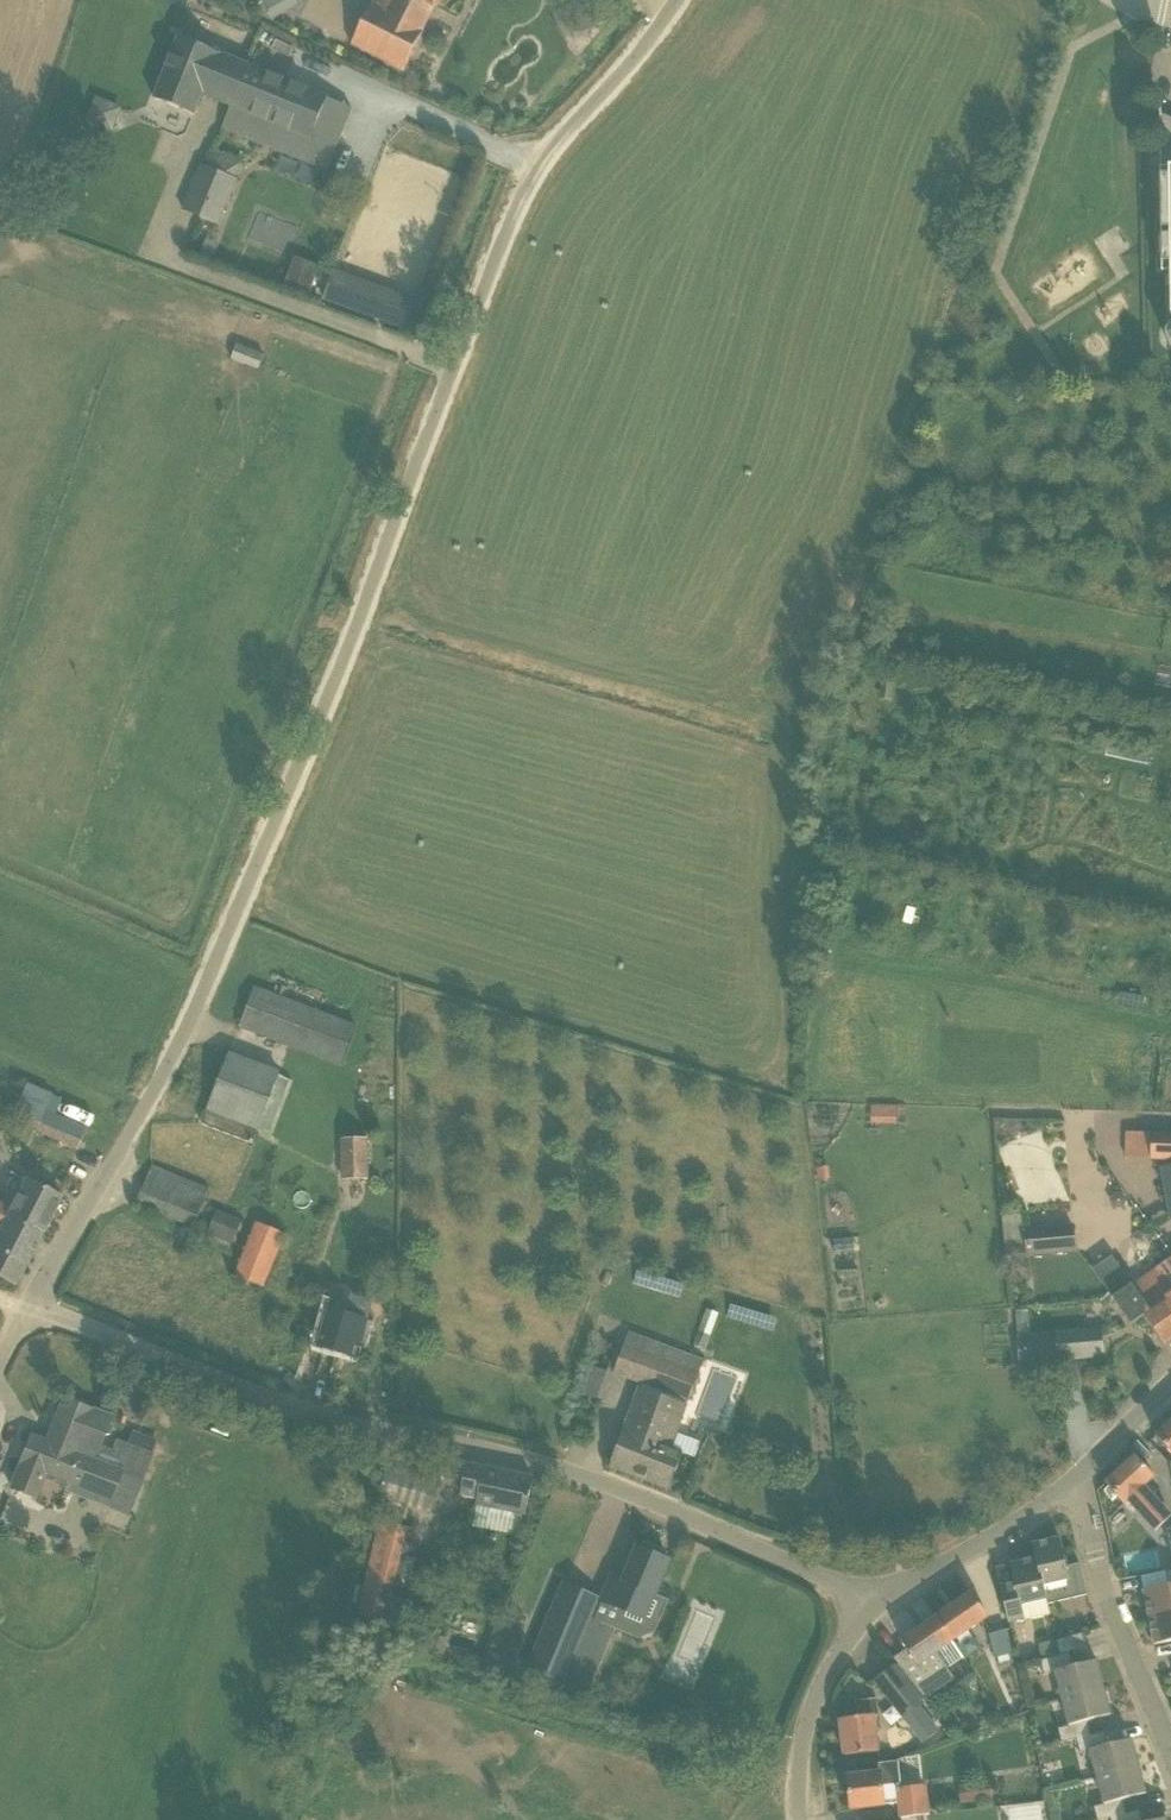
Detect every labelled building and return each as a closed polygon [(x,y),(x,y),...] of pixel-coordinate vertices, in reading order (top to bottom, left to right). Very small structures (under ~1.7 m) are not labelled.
[(272,19),(298,4),(296,0),(261,0),(272,19)] [(384,6),(375,1),(352,44),(403,71),(404,70),(426,30),(424,29),(439,0),(388,0),(384,6)] [(214,98),(232,106),(249,66),(219,53),(180,37),(155,99),(194,115),(203,94),(214,98)] [(249,66),(232,106),(221,130),(327,172),(339,143),(314,133),(328,97),(249,66)] [(1160,112),(1162,272),(1170,271),(1170,320),(1170,117),(1160,112)] [(199,165),(181,211),(218,226),(236,180),(243,162),(209,149),(202,166),(199,165)] [(295,256),(284,284),(310,294),(321,266),(295,256)] [(321,278),(314,296),(342,306),(349,288),(321,278)] [(1134,762),(1136,751),(1108,745),(1106,755),(1134,762)] [(255,987),(240,1026),(262,1035),(308,1053),(323,1013),(277,995),(255,987)] [(342,1066),(356,1026),(323,1013),(308,1053),(342,1066)] [(291,1081),(280,1076),(281,1072),(230,1053),(202,1124),(252,1143),(257,1128),(260,1130),(272,1134),(291,1081)] [(28,1119),(34,1105),(19,1098),(13,1112),(28,1119)] [(58,1115),(48,1138),(74,1150),(85,1127),(58,1115)] [(1153,1131),(1152,1160),(1162,1160),(1170,1160),(1170,1132),(1153,1131)] [(369,1137),(342,1138),(343,1179),(369,1179),(369,1137)] [(152,1165),(137,1203),(194,1226),(210,1188),(152,1165)] [(1170,1219),(1170,1218),(1170,1165),(1163,1166),(1160,1166),(1170,1219)] [(15,1286),(61,1197),(25,1179),(9,1210),(0,1205),(0,1278),(15,1286)] [(219,1210),(209,1234),(234,1244),(244,1221),(219,1210)] [(1038,1254),(1076,1252),(1075,1224),(1028,1226),(1029,1228),(1026,1228),(1026,1216),(1003,1217),(1005,1259),(1039,1257),(1038,1254)] [(263,1286),(285,1233),(258,1222),(236,1275),(263,1286)] [(1144,1315),(1166,1345),(1170,1341),(1170,1312),(1163,1301),(1151,1310),(1133,1286),(1112,1256),(1093,1270),(1114,1298),(1113,1298),(1132,1324),(1144,1315)] [(1170,1312),(1170,1259),(1156,1270),(1133,1286),(1151,1310),(1163,1301),(1170,1312)] [(350,1296),(346,1311),(332,1307),(320,1347),(351,1356),(355,1344),(360,1345),(367,1317),(365,1317),(369,1302),(350,1296)] [(1014,1309),(1017,1340),(1020,1364),(1105,1356),(1103,1327),(1031,1334),(1028,1308),(1014,1309)] [(627,1341),(615,1373),(642,1383),(688,1401),(699,1369),(627,1341)] [(640,1388),(611,1466),(669,1488),(683,1453),(673,1449),(670,1448),(686,1405),(640,1388)] [(65,1490),(107,1506),(121,1468),(94,1458),(101,1440),(103,1436),(110,1435),(113,1426),(109,1420),(110,1418),(91,1410),(63,1399),(50,1433),(47,1442),(30,1436),(28,1442),(22,1443),(19,1453),(22,1456),(20,1463),(21,1463),(12,1488),(12,1489),(34,1497),(37,1498),(44,1479),(66,1488),(65,1490)] [(1156,1436),(1170,1452),(1170,1422),(1156,1436)] [(673,1449),(683,1453),(696,1457),(701,1442),(679,1434),(673,1449)] [(1170,1514),(1144,1486),(1155,1476),(1135,1455),(1105,1482),(1125,1504),(1128,1501),(1153,1529),(1170,1514)] [(432,1509),(441,1478),(390,1464),(381,1495),(387,1497),(407,1502),(432,1509)] [(468,1464),(462,1495),(479,1498),(477,1505),(526,1514),(533,1477),(468,1464)] [(121,1468),(107,1506),(130,1515),(144,1478),(121,1468)] [(387,1497),(381,1521),(402,1526),(407,1502),(387,1497)] [(381,1521),(359,1614),(383,1620),(405,1527),(402,1526),(381,1521)] [(1162,1563),(1170,1561),(1170,1542),(1167,1527),(1153,1530),(1162,1563)] [(1033,1543),(1036,1557),(1047,1604),(1088,1595),(1080,1563),(1067,1566),(1060,1537),(1033,1543)] [(613,1576),(603,1600),(603,1601),(610,1604),(645,1619),(670,1560),(639,1547),(625,1581),(613,1576)] [(1047,1604),(1036,1557),(1011,1563),(1017,1588),(1006,1591),(1013,1620),(1049,1612),(1047,1604)] [(1167,1586),(1144,1590),(1149,1617),(1170,1612),(1170,1570),(1164,1572),(1167,1586)] [(594,1596),(568,1585),(565,1584),(555,1606),(551,1617),(529,1669),(560,1683),(564,1684),(588,1694),(616,1627),(603,1622),(610,1604),(603,1601),(603,1600),(594,1596)] [(989,1616),(972,1592),(936,1617),(952,1641),(989,1616)] [(901,1635),(920,1620),(910,1607),(890,1621),(901,1635)] [(1149,1617),(1155,1644),(1170,1640),(1170,1612),(1149,1617)] [(963,1658),(952,1641),(936,1617),(901,1640),(907,1649),(894,1658),(925,1698),(955,1678),(948,1668),(963,1658)] [(993,1633),(999,1655),(1009,1653),(1016,1651),(1011,1628),(993,1633)] [(1060,1654),(1070,1652),(1087,1647),(1083,1633),(1057,1640),(1060,1654)] [(1054,1641),(1040,1644),(1043,1657),(1058,1653),(1054,1641)] [(516,1674),(520,1663),(491,1652),(486,1663),(516,1674)] [(1070,1652),(1060,1654),(1055,1656),(1040,1660),(1044,1674),(1054,1671),(1061,1698),(1104,1687),(1097,1660),(1074,1666),(1070,1652)] [(922,1705),(893,1666),(875,1680),(904,1719),(922,1705)] [(1111,1714),(1104,1687),(1061,1698),(1068,1726),(1058,1729),(1061,1743),(1077,1739),(1077,1738),(1092,1734),(1088,1721),(1111,1714)] [(858,1717),(841,1719),(845,1755),(879,1750),(875,1715),(879,1715),(877,1698),(856,1701),(858,1717)] [(938,1731),(933,1724),(918,1736),(923,1743),(938,1731)] [(1096,1777),(1139,1766),(1132,1739),(1109,1745),(1106,1731),(1092,1734),(1077,1738),(1077,1739),(1080,1752),(1089,1750),(1096,1777)] [(899,1817),(931,1813),(927,1784),(900,1787),(898,1761),(880,1763),(881,1771),(848,1775),(852,1809),(898,1803),(899,1817)] [(1139,1766),(1096,1777),(1103,1805),(1094,1807),(1098,1819),(1102,1819),(1111,1818),(1110,1817),(1127,1813),(1123,1799),(1146,1793),(1139,1766)] [(990,1781),(959,1785),(961,1804),(993,1799),(990,1781)] [(1111,1818),(1111,1819),(1142,1819),(1139,1810),(1127,1813),(1110,1817),(1111,1818)]
